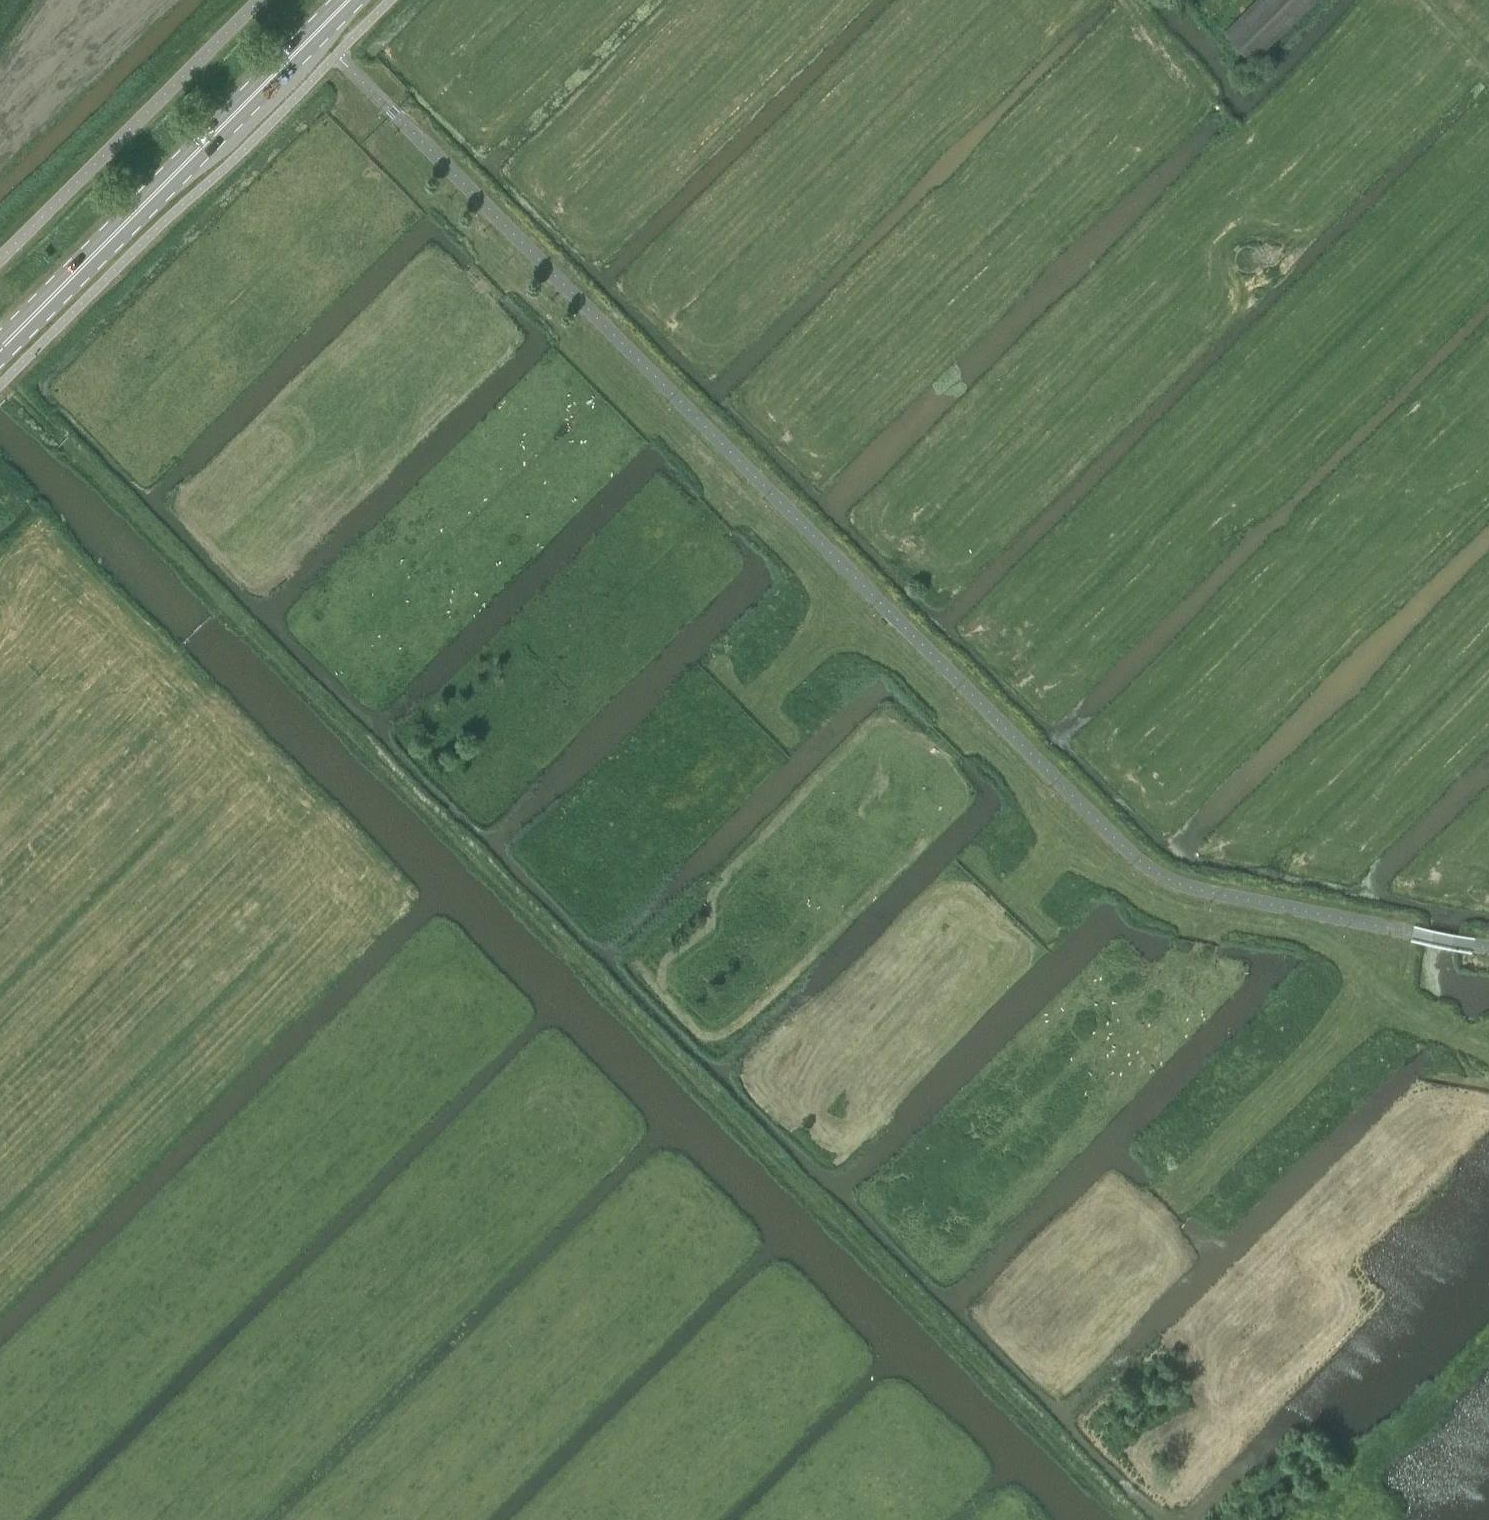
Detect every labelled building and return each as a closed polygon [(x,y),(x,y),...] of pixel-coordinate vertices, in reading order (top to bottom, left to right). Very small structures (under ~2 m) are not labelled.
[(1255,61),(1317,0),(1255,0),(1225,31),(1255,61)] [(1233,255),(1232,261),(1233,267),(1236,271),(1239,273),(1244,276),(1250,277),(1254,276),(1260,273),(1263,270),(1265,264),(1266,261),(1265,255),(1262,249),(1257,245),(1251,243),(1248,243),(1240,246),(1236,249),(1233,255)]
